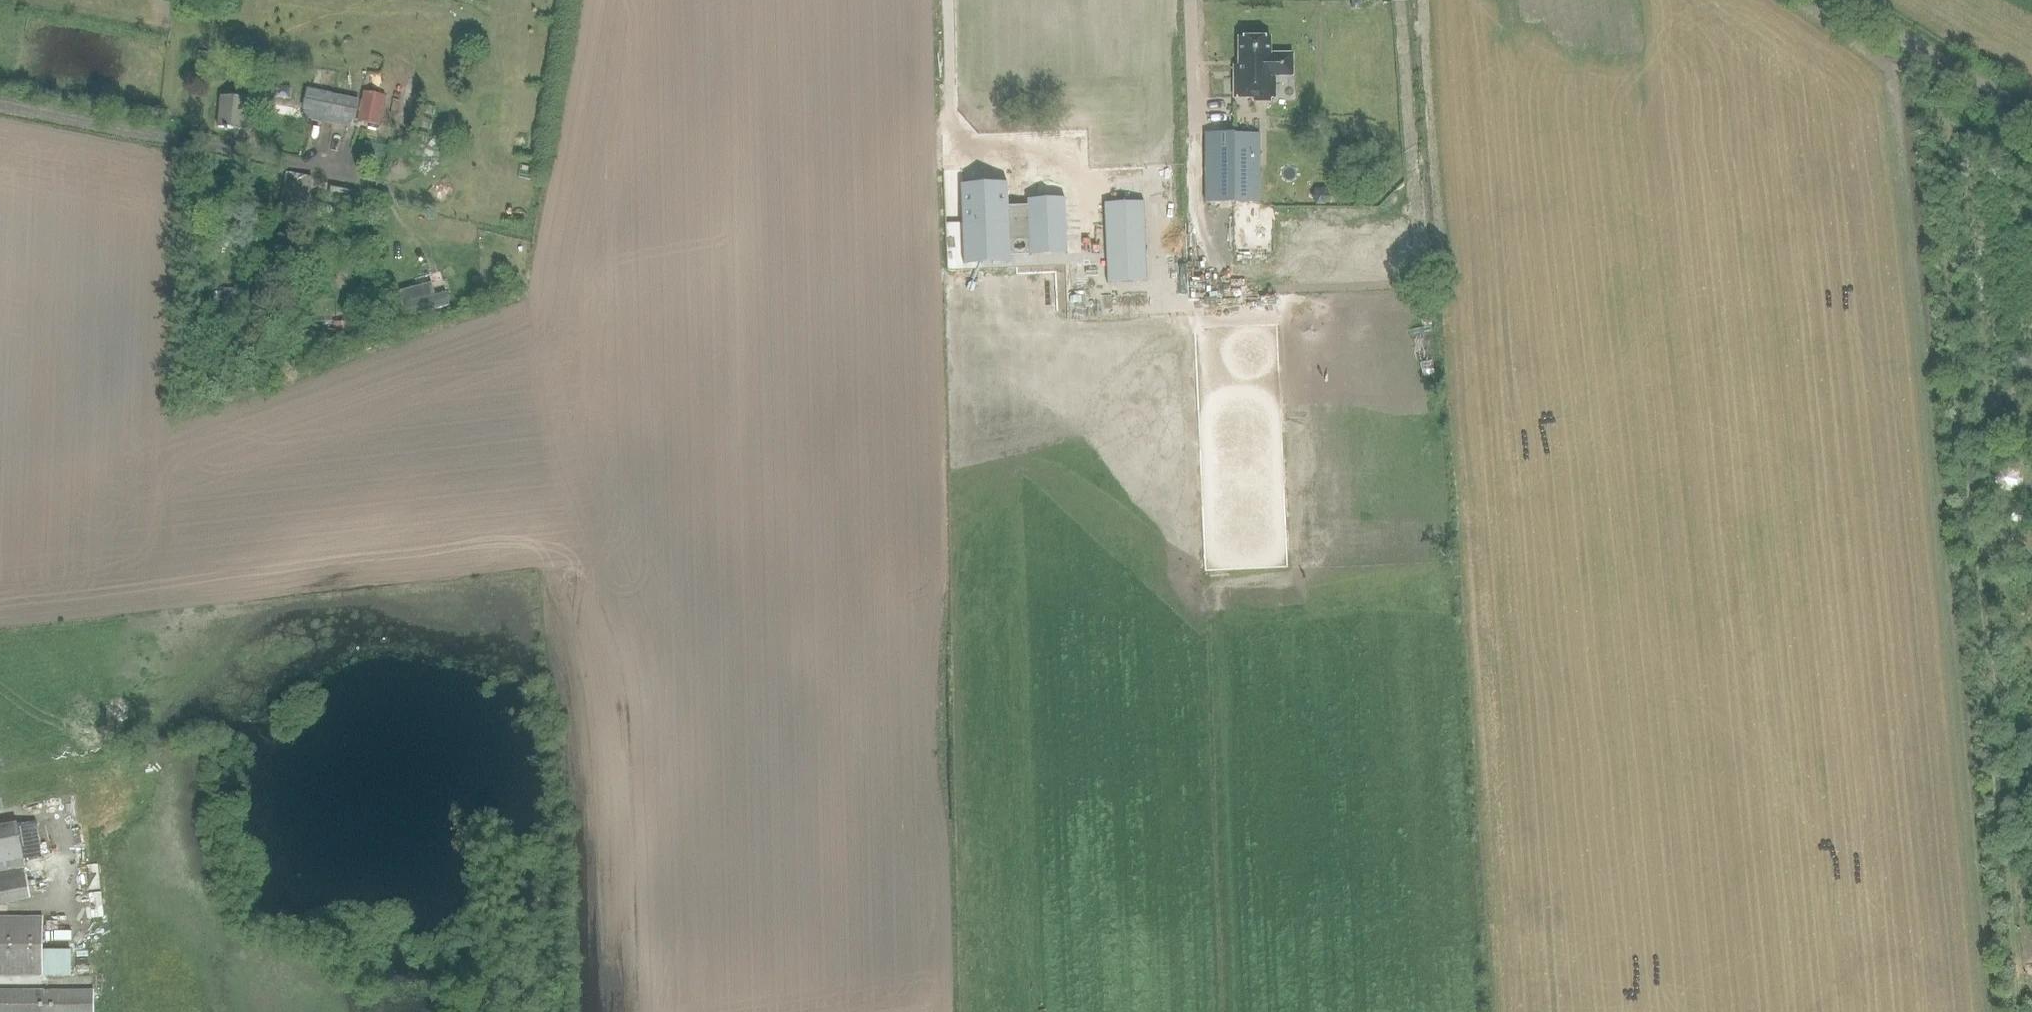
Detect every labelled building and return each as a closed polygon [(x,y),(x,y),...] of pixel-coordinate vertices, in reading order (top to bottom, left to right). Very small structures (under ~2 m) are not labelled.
[(1233,66),(1234,98),(1275,98),(1275,76),(1293,76),(1293,54),(1270,54),(1270,37),(1238,37),(1238,59),(1240,59),(1240,66),(1233,66)] [(380,125),(385,95),(363,91),(361,100),(306,90),(302,110),(380,125)] [(218,127),(250,130),(252,110),(245,110),(247,98),(221,96),(218,127)] [(1264,162),(1254,163),(1251,131),(1235,132),(1235,131),(1207,134),(1214,202),(1241,199),(1241,198),(1267,196),(1264,162)] [(1019,167),(1018,197),(1048,198),(1050,143),(1028,142),(1028,150),(1013,150),(1013,166),(1019,167)] [(303,217),(311,176),(286,171),(277,212),(303,217)] [(963,184),(960,184),(964,265),(966,265),(966,247),(991,246),(991,257),(1007,257),(1008,263),(1010,263),(1009,239),(1028,238),(1029,255),(1031,255),(1030,249),(1065,247),(1066,254),(1067,254),(1065,198),(1027,199),(1027,205),(1008,206),(1007,182),(1004,183),(1005,188),(963,190),(963,184)] [(1144,201),(1104,203),(1107,283),(1147,281),(1144,201)] [(451,279),(407,289),(413,314),(457,304),(451,279)] [(130,756),(133,768),(149,764),(147,753),(130,756)] [(30,897),(22,858),(39,855),(34,820),(16,823),(0,825),(0,903),(30,897)] [(0,916),(0,975),(69,976),(70,949),(42,949),(42,916),(0,916)] [(0,989),(0,1011),(93,1011),(93,989),(0,989)]
